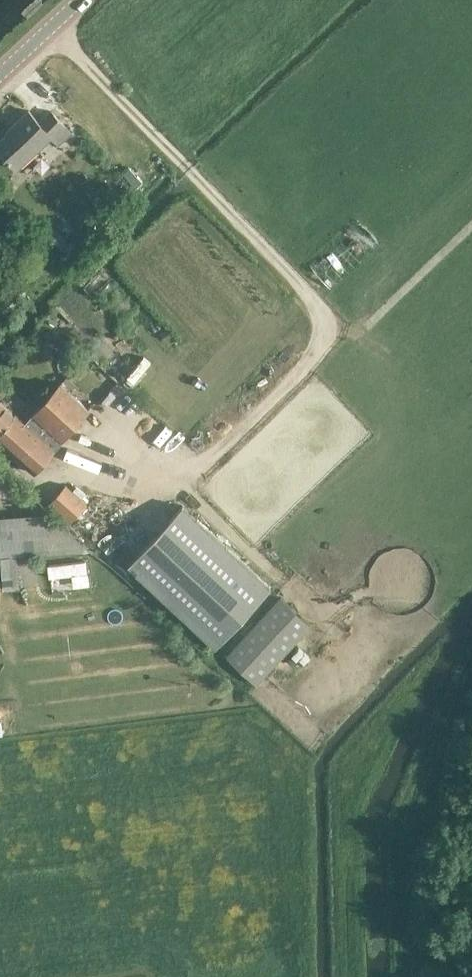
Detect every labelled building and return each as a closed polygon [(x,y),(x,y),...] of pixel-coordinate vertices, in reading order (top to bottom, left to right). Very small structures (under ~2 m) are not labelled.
[(70,134),(52,114),(41,124),(30,111),(6,133),(9,136),(0,144),(0,150),(18,170),(52,138),(58,145),(70,134)] [(71,348),(83,336),(73,325),(60,337),(71,348)] [(89,409),(58,382),(25,421),(0,399),(0,441),(35,471),(89,409)] [(71,521),(86,503),(65,485),(50,503),(71,521)] [(271,586),(183,504),(128,563),(216,645),(271,586)] [(0,555),(3,588),(20,587),(17,554),(89,551),(89,550),(48,512),(0,515),(0,550),(0,555)] [(49,561),(50,574),(88,571),(87,558),(49,561)] [(227,657),(258,686),(312,629),(281,600),(227,657)]
